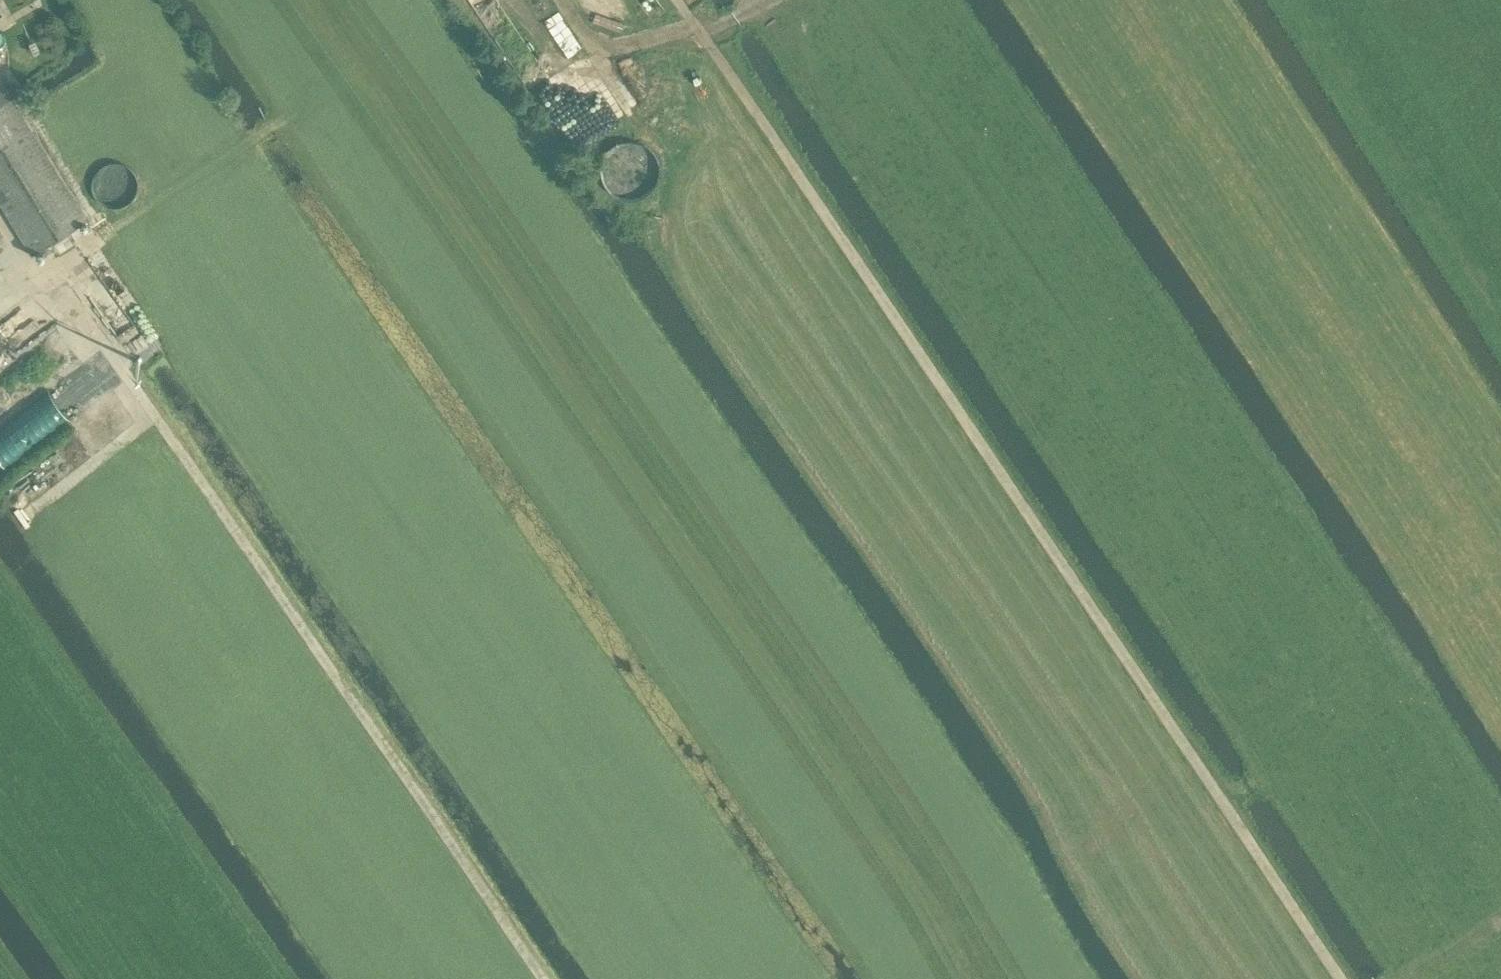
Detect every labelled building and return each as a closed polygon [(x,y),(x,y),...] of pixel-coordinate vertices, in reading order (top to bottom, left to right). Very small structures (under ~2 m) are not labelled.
[(10,218),(31,252),(85,219),(0,81),(0,201),(10,218)]
